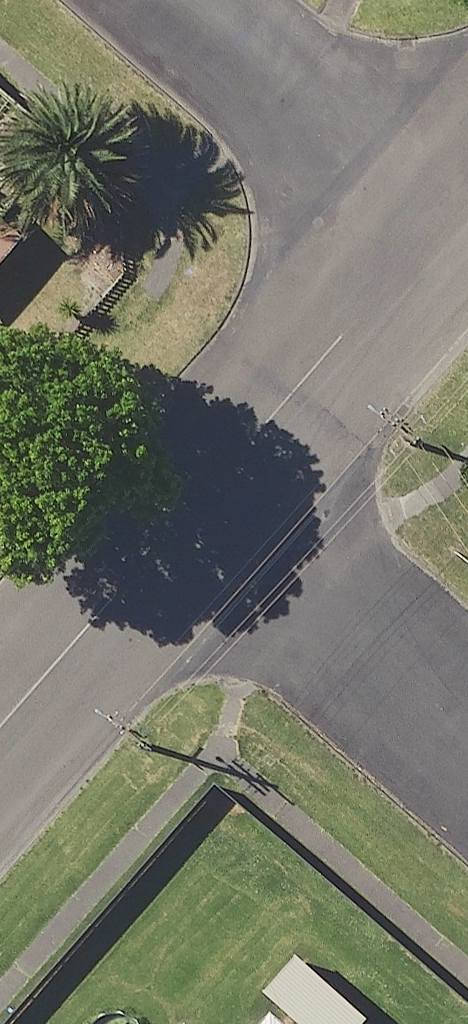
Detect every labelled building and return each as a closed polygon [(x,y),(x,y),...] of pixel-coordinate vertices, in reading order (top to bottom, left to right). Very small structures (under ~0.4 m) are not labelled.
[(0,214),(0,294),(40,248),(0,214)] [(275,1011),(263,1023),(290,1023),(275,1011)]
